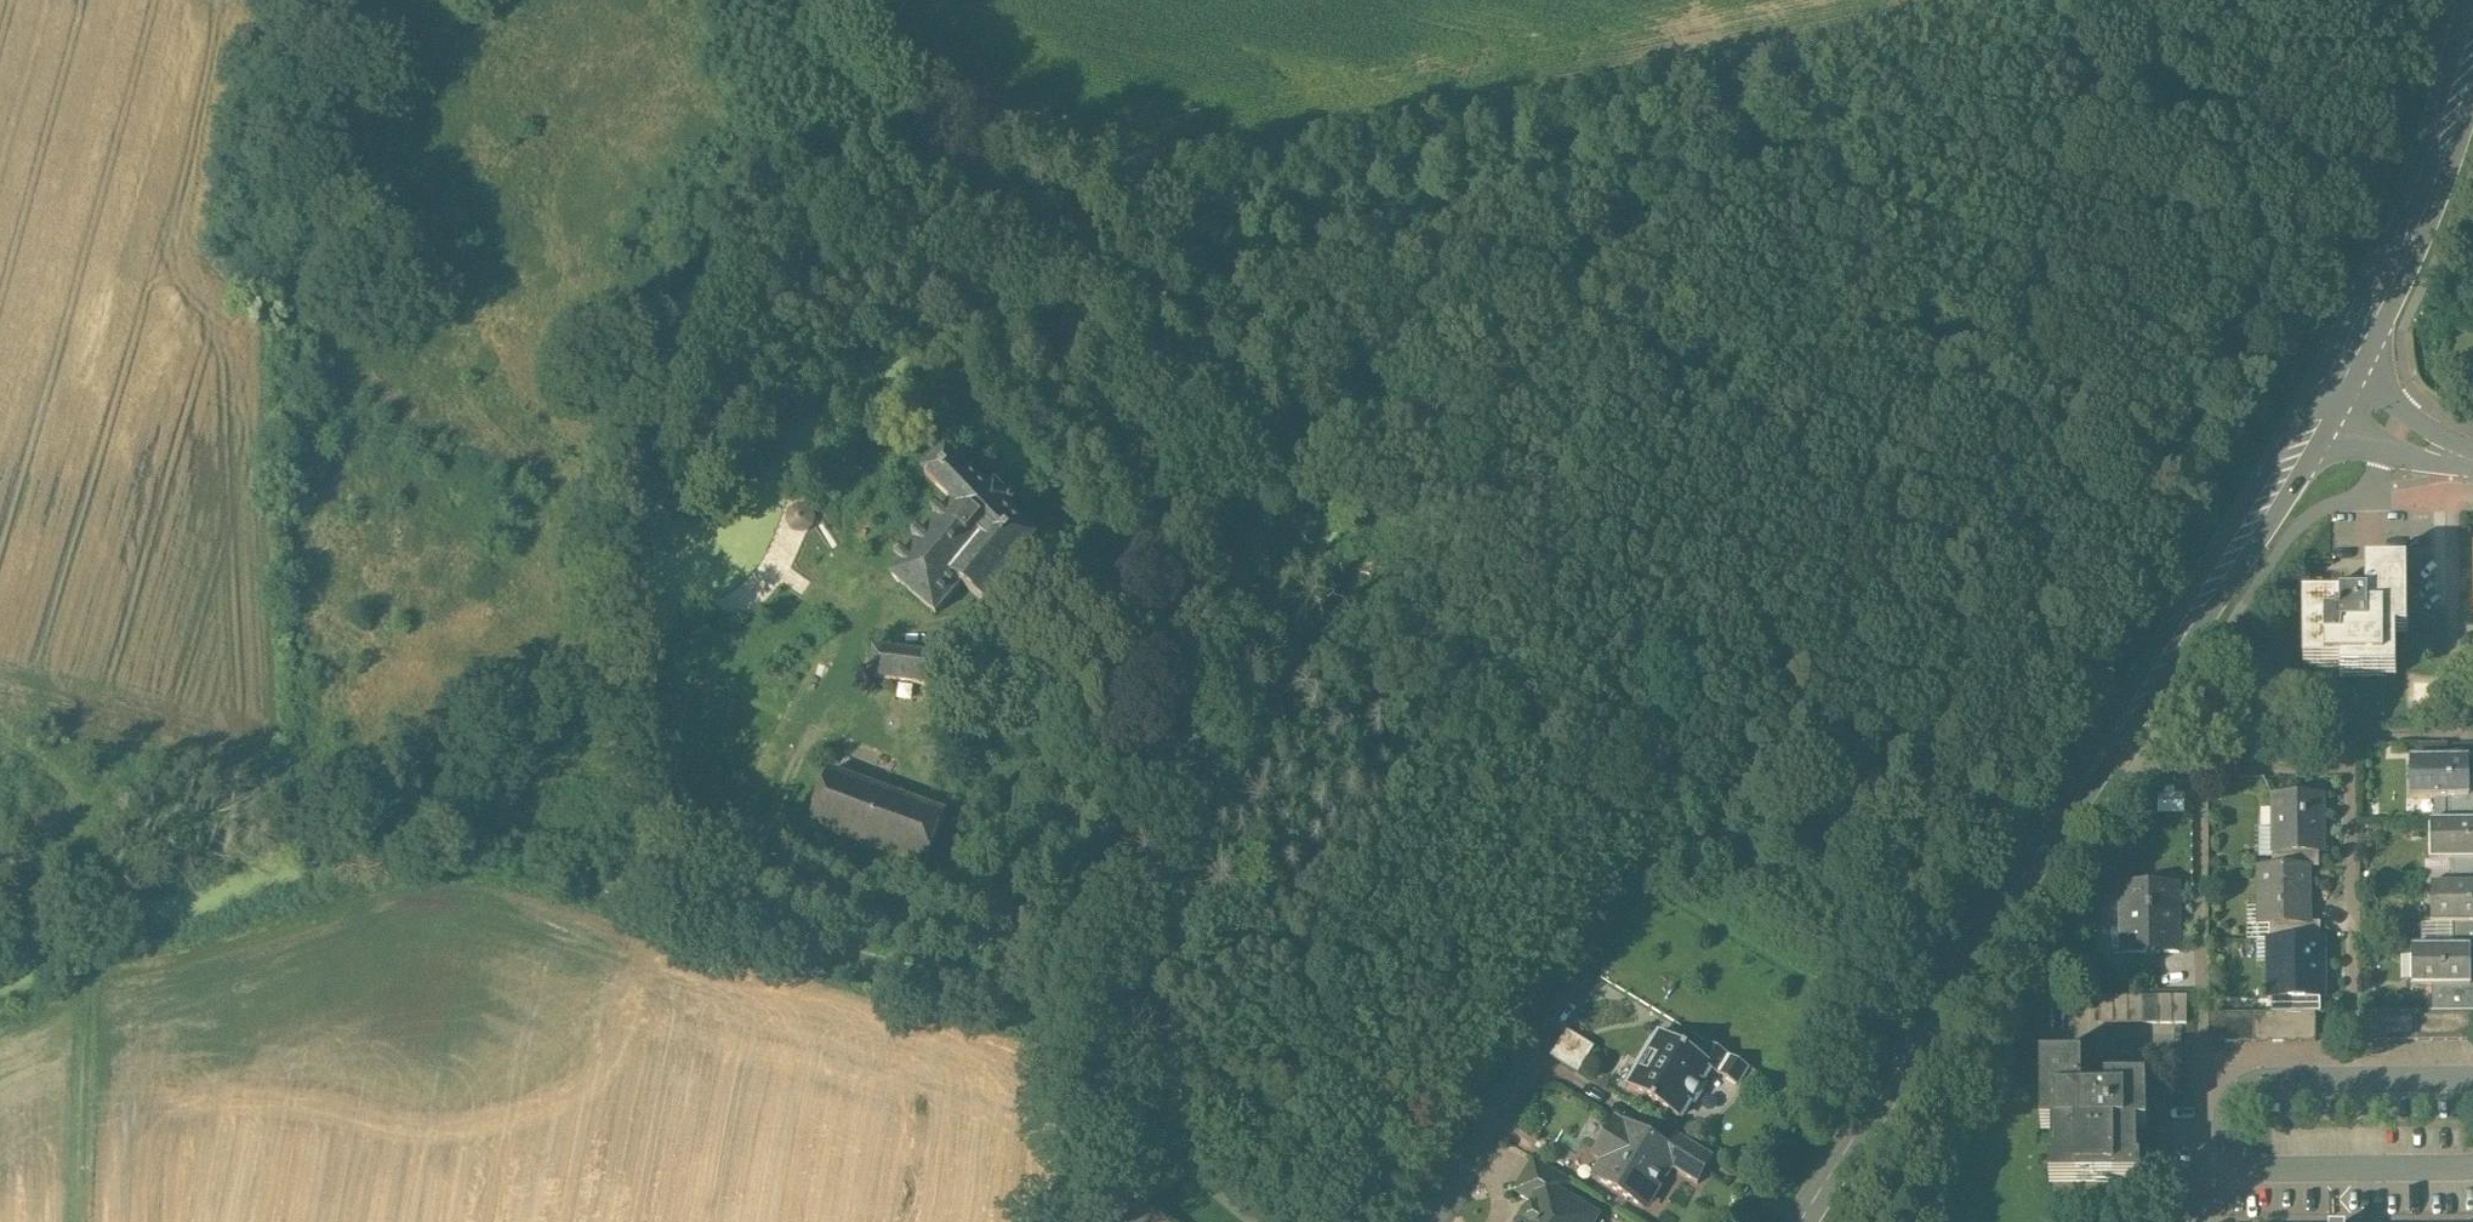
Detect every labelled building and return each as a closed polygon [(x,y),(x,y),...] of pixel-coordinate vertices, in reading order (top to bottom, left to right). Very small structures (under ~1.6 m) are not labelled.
[(990,496),(948,455),(926,477),(953,504),(892,576),(935,613),(935,614),(936,615),(962,585),(985,604),(1004,581),(1004,580),(1036,542),(1007,513),(1014,506),(996,489),(990,496)] [(2366,602),(2302,603),(2303,668),(2339,667),(2339,677),(2395,676),(2394,636),(2406,636),(2406,568),(2366,569),(2366,602)] [(939,662),(875,654),(872,681),(937,688),(939,662)] [(2470,760),(2412,761),(2412,799),(2449,798),(2470,798),(2470,796),(2470,760)] [(947,815),(829,773),(810,824),(927,867),(947,815)] [(2161,795),(2161,811),(2185,810),(2184,794),(2161,795)] [(2325,796),(2275,796),(2275,867),(2312,867),(2321,867),(2321,852),(2326,852),(2325,796)] [(2470,798),(2449,798),(2449,822),(2472,822),(2472,796),(2470,796),(2470,798)] [(2431,822),(2432,861),(2454,861),(2472,861),(2472,822),(2449,822),(2431,822)] [(2454,861),(2454,885),(2472,885),(2472,861),(2454,861)] [(2275,867),(2259,867),(2260,924),(2272,924),(2272,940),(2321,939),(2321,916),(2313,917),(2312,867),(2275,867)] [(2179,885),(2122,885),(2122,952),(2179,952),(2179,885)] [(2432,885),(2432,924),(2438,924),(2452,924),(2472,924),(2472,885),(2454,885),(2432,885)] [(2452,924),(2452,948),(2471,948),(2472,948),(2472,924),(2452,924)] [(2272,940),(2268,940),(2269,998),(2274,998),(2274,1012),(2299,1012),(2315,1012),(2322,1012),(2322,997),(2327,997),(2327,939),(2321,939),(2272,940)] [(2452,948),(2413,948),(2413,988),(2433,988),(2471,987),(2471,984),(2471,948),(2452,948)] [(2471,987),(2433,988),(2433,1011),(2460,1011),(2472,1011),(2472,984),(2471,984),(2471,987)] [(2187,995),(2101,996),(2102,1024),(2188,1023),(2187,995)] [(2415,1041),(2415,1011),(2401,1012),(2401,1041),(2415,1041)] [(2269,1012),(2256,1013),(2256,1042),(2269,1042),(2269,1012)] [(2274,1012),(2269,1012),(2269,1042),(2285,1042),(2285,1012),(2274,1012)] [(2300,1042),(2299,1012),(2285,1012),(2285,1042),(2300,1042)] [(2315,1012),(2299,1012),(2300,1042),(2315,1041),(2315,1012)] [(2387,1012),(2373,1012),(2373,1041),(2387,1041),(2387,1012)] [(2401,1012),(2387,1012),(2387,1041),(2401,1041),(2401,1012)] [(2256,1013),(2208,1013),(2209,1042),(2256,1042),(2256,1013)] [(1592,1050),(1566,1034),(1552,1057),(1578,1073),(1592,1050)] [(1662,1035),(1629,1089),(1679,1119),(1689,1102),(1694,1105),(1707,1085),(1702,1082),(1709,1070),(1712,1065),(1702,1059),(1662,1035)] [(1748,1068),(1711,1045),(1702,1059),(1712,1065),(1709,1070),(1737,1086),(1748,1068)] [(2107,1094),(2085,1094),(2084,1060),(2042,1060),(2043,1130),(2055,1130),(2055,1164),(2052,1164),(2052,1182),(2143,1181),(2143,1163),(2139,1163),(2139,1129),(2149,1129),(2148,1082),(2107,1082),(2107,1094)] [(1668,1149),(1630,1126),(1626,1132),(1614,1125),(1597,1152),(1609,1160),(1597,1180),(1643,1208),(1668,1166),(1675,1154),(1668,1149)] [(1714,1157),(1677,1135),(1668,1149),(1675,1154),(1668,1166),(1698,1184),(1714,1157)] [(1571,1181),(1535,1160),(1516,1191),(1535,1202),(1545,1185),(1562,1195),(1571,1181)] [(1545,1185),(1535,1202),(1523,1221),(1595,1221),(1598,1217),(1562,1195),(1545,1185)]
